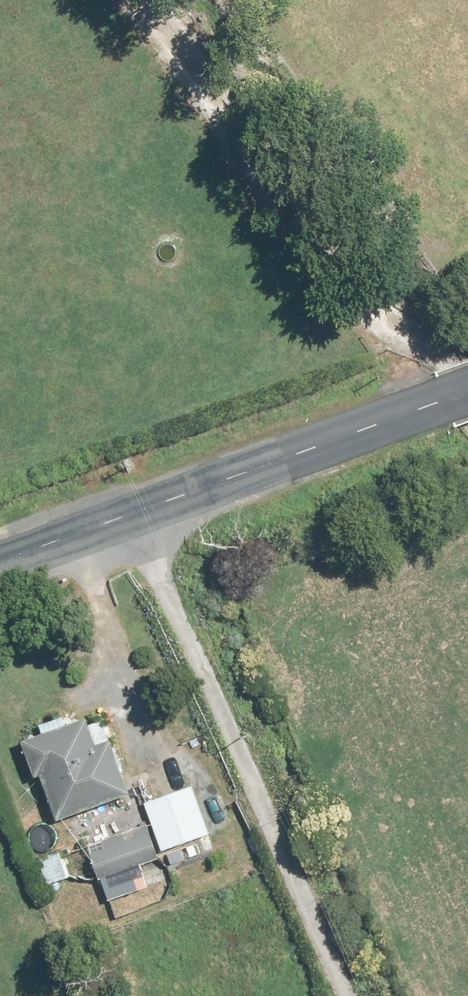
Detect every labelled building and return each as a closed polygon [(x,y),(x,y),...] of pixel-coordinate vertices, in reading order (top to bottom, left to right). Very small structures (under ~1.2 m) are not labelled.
[(49,774),(66,819),(137,793),(110,718),(96,723),(94,717),(67,727),(63,718),(46,724),(50,733),(29,740),(42,777),(49,774)] [(197,785),(149,802),(167,850),(214,834),(197,785)] [(73,821),(61,825),(71,853),(83,848),(73,821)] [(153,823),(93,844),(105,879),(166,857),(153,823)] [(54,828),(53,825),(45,828),(52,845),(65,840),(59,826),(54,828)] [(65,850),(58,853),(67,879),(75,876),(65,850)]
